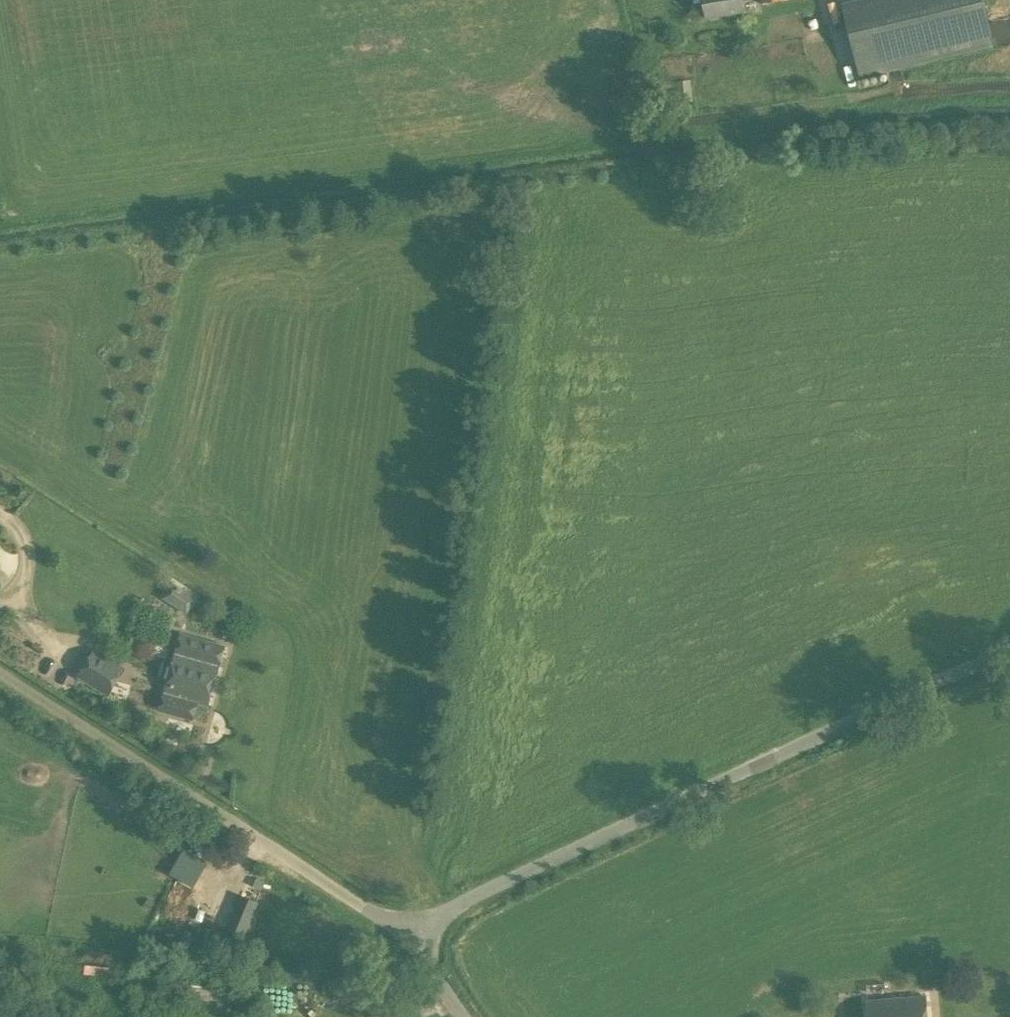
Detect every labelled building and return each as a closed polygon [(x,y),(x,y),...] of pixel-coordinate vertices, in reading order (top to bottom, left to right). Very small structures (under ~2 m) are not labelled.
[(707,17),(746,11),(744,1),(752,0),(704,0),(707,17)] [(994,46),(983,0),(935,0),(846,22),(860,79),(994,46)] [(693,101),(690,80),(676,81),(678,103),(693,101)] [(168,600),(188,612),(199,595),(178,583),(168,600)] [(208,706),(226,645),(182,633),(160,710),(194,719),(198,703),(208,706)] [(108,695),(125,668),(94,649),(77,676),(108,695)] [(185,846),(170,872),(194,886),(209,860),(185,846)] [(245,936),(259,901),(240,894),(226,929),(245,936)] [(187,998),(253,1003),(255,978),(189,973),(187,998)] [(926,996),(866,1001),(867,1016),(928,1016),(926,996)]
